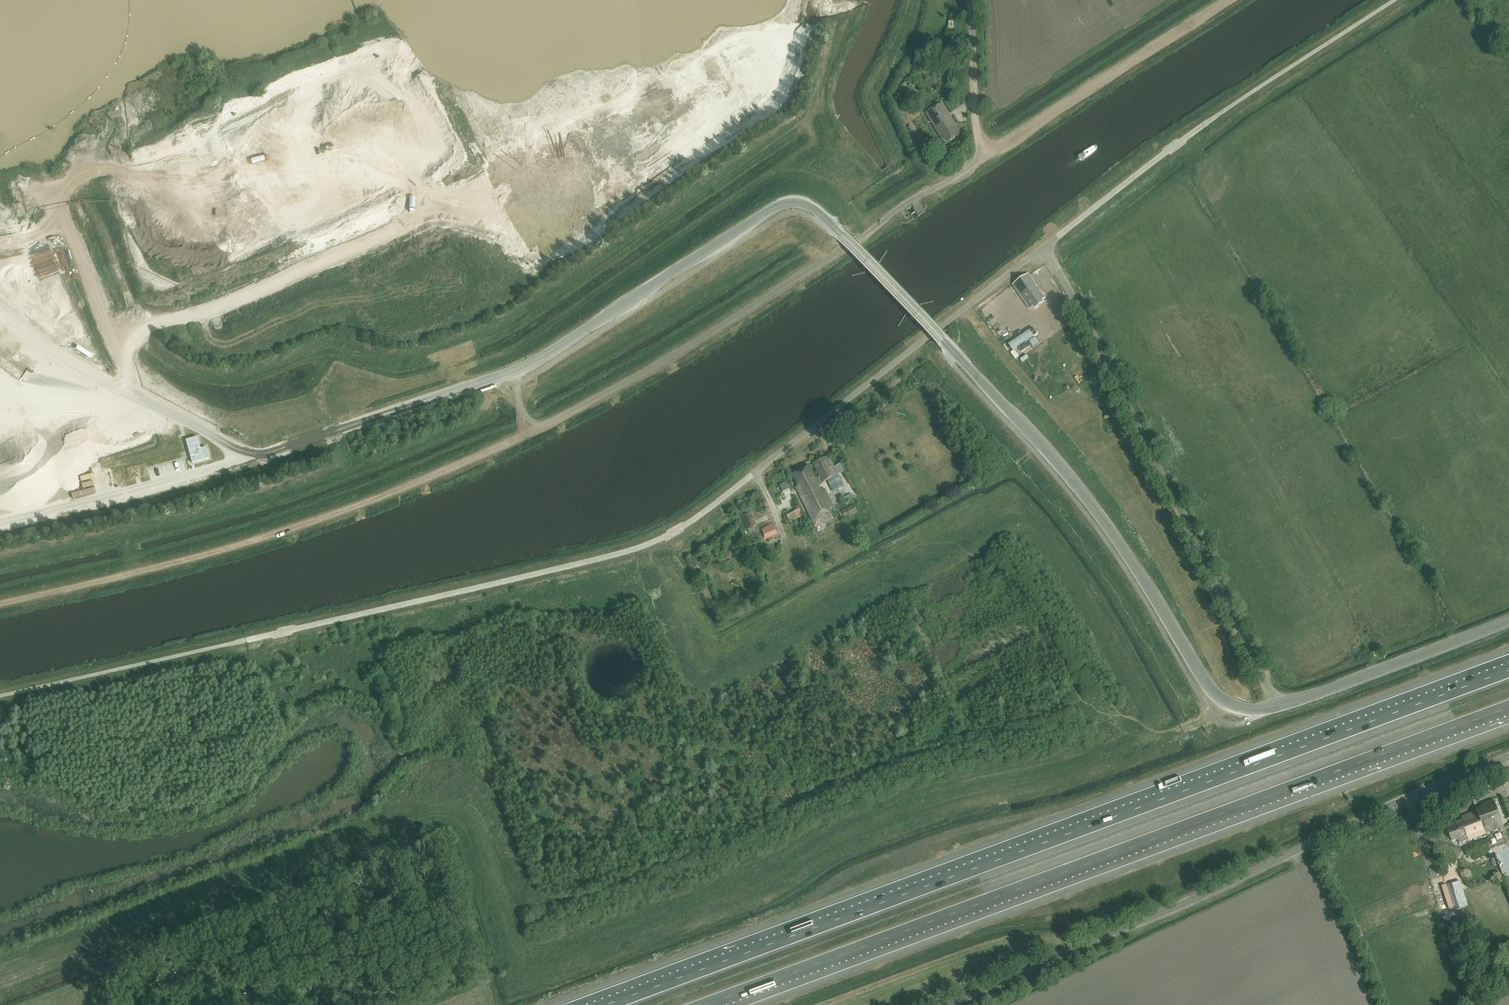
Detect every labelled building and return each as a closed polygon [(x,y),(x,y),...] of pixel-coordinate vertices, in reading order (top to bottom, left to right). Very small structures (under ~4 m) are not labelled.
[(917,106),(922,104),(916,93),(911,96),(917,106)] [(949,141),(961,134),(955,124),(953,125),(950,120),(951,119),(941,103),(926,113),(939,134),(943,132),(949,141)] [(1034,309),(1044,302),(1043,300),(1045,298),(1028,274),(1013,284),(1030,309),(1033,307),(1034,309)] [(204,459),(198,436),(186,440),(192,463),(204,459)] [(819,484),(829,479),(835,476),(836,476),(826,457),(813,463),(819,476),(815,478),(810,467),(793,474),(799,486),(795,487),(815,527),(834,519),(830,512),(830,509),(834,507),(832,503),(825,489),(822,490),(819,484)] [(174,474),(173,463),(156,464),(157,476),(174,474)] [(846,519),(858,513),(854,504),(842,511),(839,513),(842,520),(846,519)] [(747,530),(757,526),(752,513),(742,517),(747,530)] [(762,529),(764,536),(766,540),(778,535),(773,524),(762,529)] [(1498,791),(1508,787),(1506,780),(1495,784),(1498,791)] [(1482,806),(1483,809),(1463,817),(1464,819),(1455,823),(1446,827),(1452,842),(1458,839),(1459,843),(1469,839),(1469,840),(1504,826),(1493,802),(1482,806)] [(1453,879),(1460,905),(1470,903),(1462,876),(1453,879)] [(1358,925),(1353,927),(1358,938),(1363,936),(1358,925)] [(595,1002),(591,995),(575,1002),(577,1004),(588,1004),(595,1002)]
